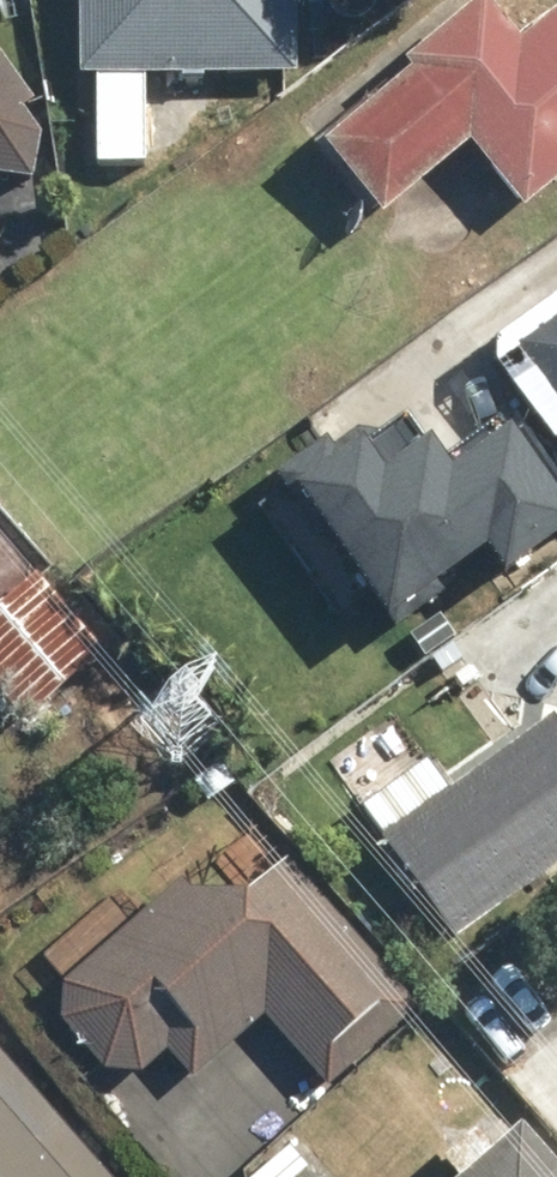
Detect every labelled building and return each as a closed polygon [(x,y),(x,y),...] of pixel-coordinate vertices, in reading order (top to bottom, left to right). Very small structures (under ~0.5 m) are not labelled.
[(94,71),(93,122),(151,123),(152,72),(301,75),(303,0),(88,0),(85,71),(94,71)] [(489,0),(484,0),(321,141),(389,220),(477,143),(529,203),(556,179),(556,5),(522,35),(489,0)] [(14,187),(69,151),(0,52),(0,166),(14,187)] [(523,342),(556,387),(556,316),(523,342)] [(556,505),(556,431),(527,379),(439,429),(422,399),(321,456),(401,594),(556,505)] [(0,607),(0,682),(29,716),(102,653),(36,576),(0,607)] [(466,651),(514,724),(556,696),(556,590),(466,651)] [(556,718),(456,792),(403,719),(336,768),(462,939),(556,869),(556,720),(556,718)] [(419,1006),(288,841),(207,905),(181,872),(46,980),(152,1113),(273,1017),(324,1081),(419,1006)] [(0,1025),(0,1176),(134,1176),(0,1025)] [(524,1121),(461,1176),(556,1176),(556,1156),(524,1121)]
